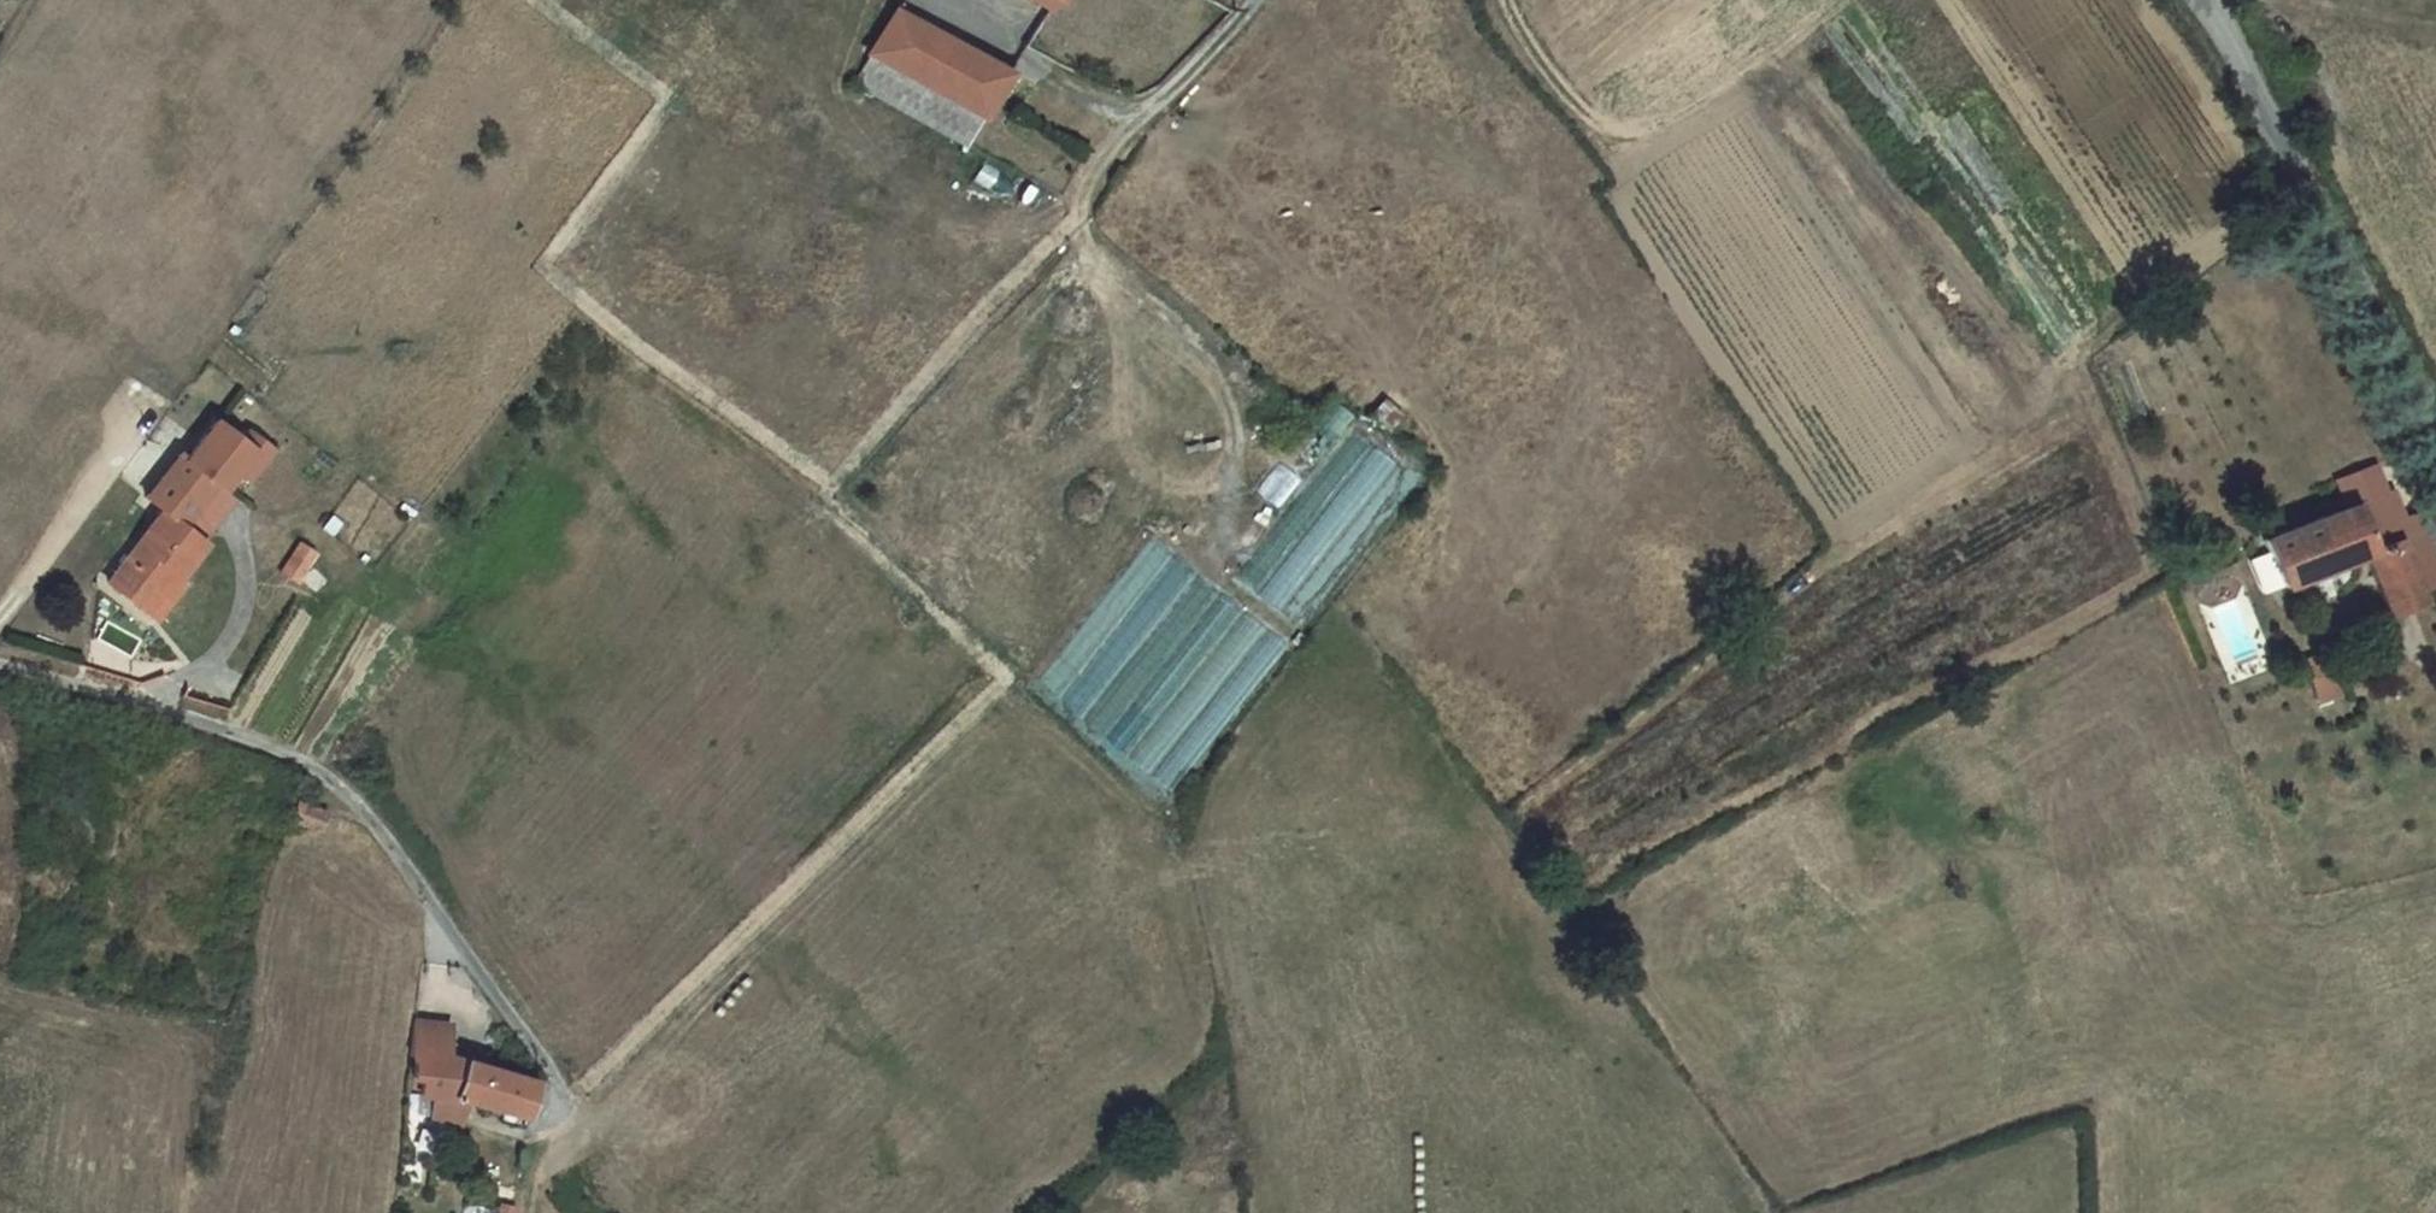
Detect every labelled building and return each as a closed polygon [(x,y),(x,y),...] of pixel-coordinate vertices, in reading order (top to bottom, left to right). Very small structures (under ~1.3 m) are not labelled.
[(1004,73),(899,5),(870,51),(978,117),(1004,73)] [(978,117),(870,51),(851,81),(961,150),(978,117)] [(1233,577),(1277,610),(1394,459),(1378,446),(1339,496),(1335,493),(1372,445),(1348,427),(1233,577)] [(166,462),(131,505),(148,518),(167,533),(201,492),(209,497),(222,480),(239,459),(227,449),(202,429),(173,467),(166,462)] [(235,440),(227,449),(239,459),(222,480),(234,489),(258,458),(235,440)] [(1272,506),(1294,481),(1277,466),(1255,491),(1272,506)] [(2343,499),(2350,514),(2375,502),(2368,487),(2343,499)] [(2375,502),(2386,527),(2396,523),(2385,497),(2375,502)] [(2350,514),(2260,556),(2278,603),(2368,564),(2391,619),(2419,606),(2416,601),(2413,594),(2393,543),(2386,527),(2375,502),(2350,514)] [(2396,523),(2386,527),(2393,543),(2416,532),(2410,517),(2396,523)] [(167,533),(148,518),(92,589),(140,627),(169,590),(164,585),(190,551),(167,533)] [(2393,543),(2413,594),(2435,584),(2435,568),(2419,531),(2416,532),(2393,543)] [(1143,691),(1217,589),(1150,541),(1039,693),(1148,772),(1163,751),(1172,758),(1168,764),(1182,774),(1208,738),(1143,691)] [(307,565),(290,554),(269,587),(287,599),(307,565)] [(2322,670),(2301,679),(2308,696),(2330,687),(2322,670)] [(2330,687),(2308,696),(2316,718),(2338,709),(2330,687)] [(452,1032),(416,1025),(411,1059),(423,1062),(420,1080),(435,1083),(433,1102),(439,1104),(437,1121),(449,1125),(451,1092),(466,1057),(452,1032)] [(466,1057),(451,1092),(530,1119),(541,1087),(466,1057)] [(477,1101),(451,1092),(449,1125),(465,1128),(477,1101)] [(496,1193),(495,1206),(508,1207),(509,1195),(496,1193)]
